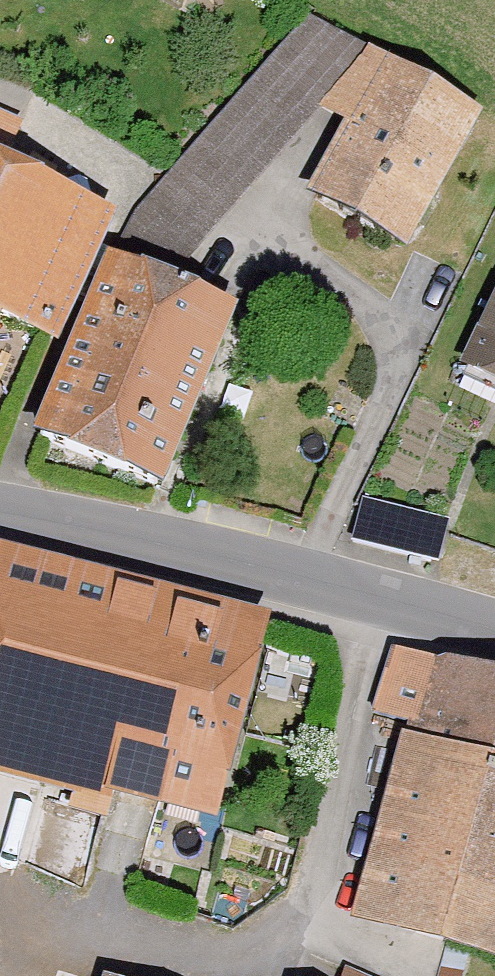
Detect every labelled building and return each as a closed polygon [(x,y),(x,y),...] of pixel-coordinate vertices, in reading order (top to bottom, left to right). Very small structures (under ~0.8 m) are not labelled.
[(159,183),(225,235),(334,106),(365,122),(317,187),(428,243),(494,123),(494,114),(319,12),(159,183)] [(0,99),(0,375),(25,320),(88,348),(152,209),(94,183),(110,149),(0,99)] [(138,255),(47,432),(193,488),(265,305),(138,255)] [(465,373),(494,388),(494,314),(465,373)] [(457,529),(372,497),(357,538),(442,569),(457,529)] [(20,552),(0,625),(0,756),(257,828),(312,633),(20,552)] [(404,634),(379,712),(415,723),(355,914),(494,958),(494,663),(404,634)]
